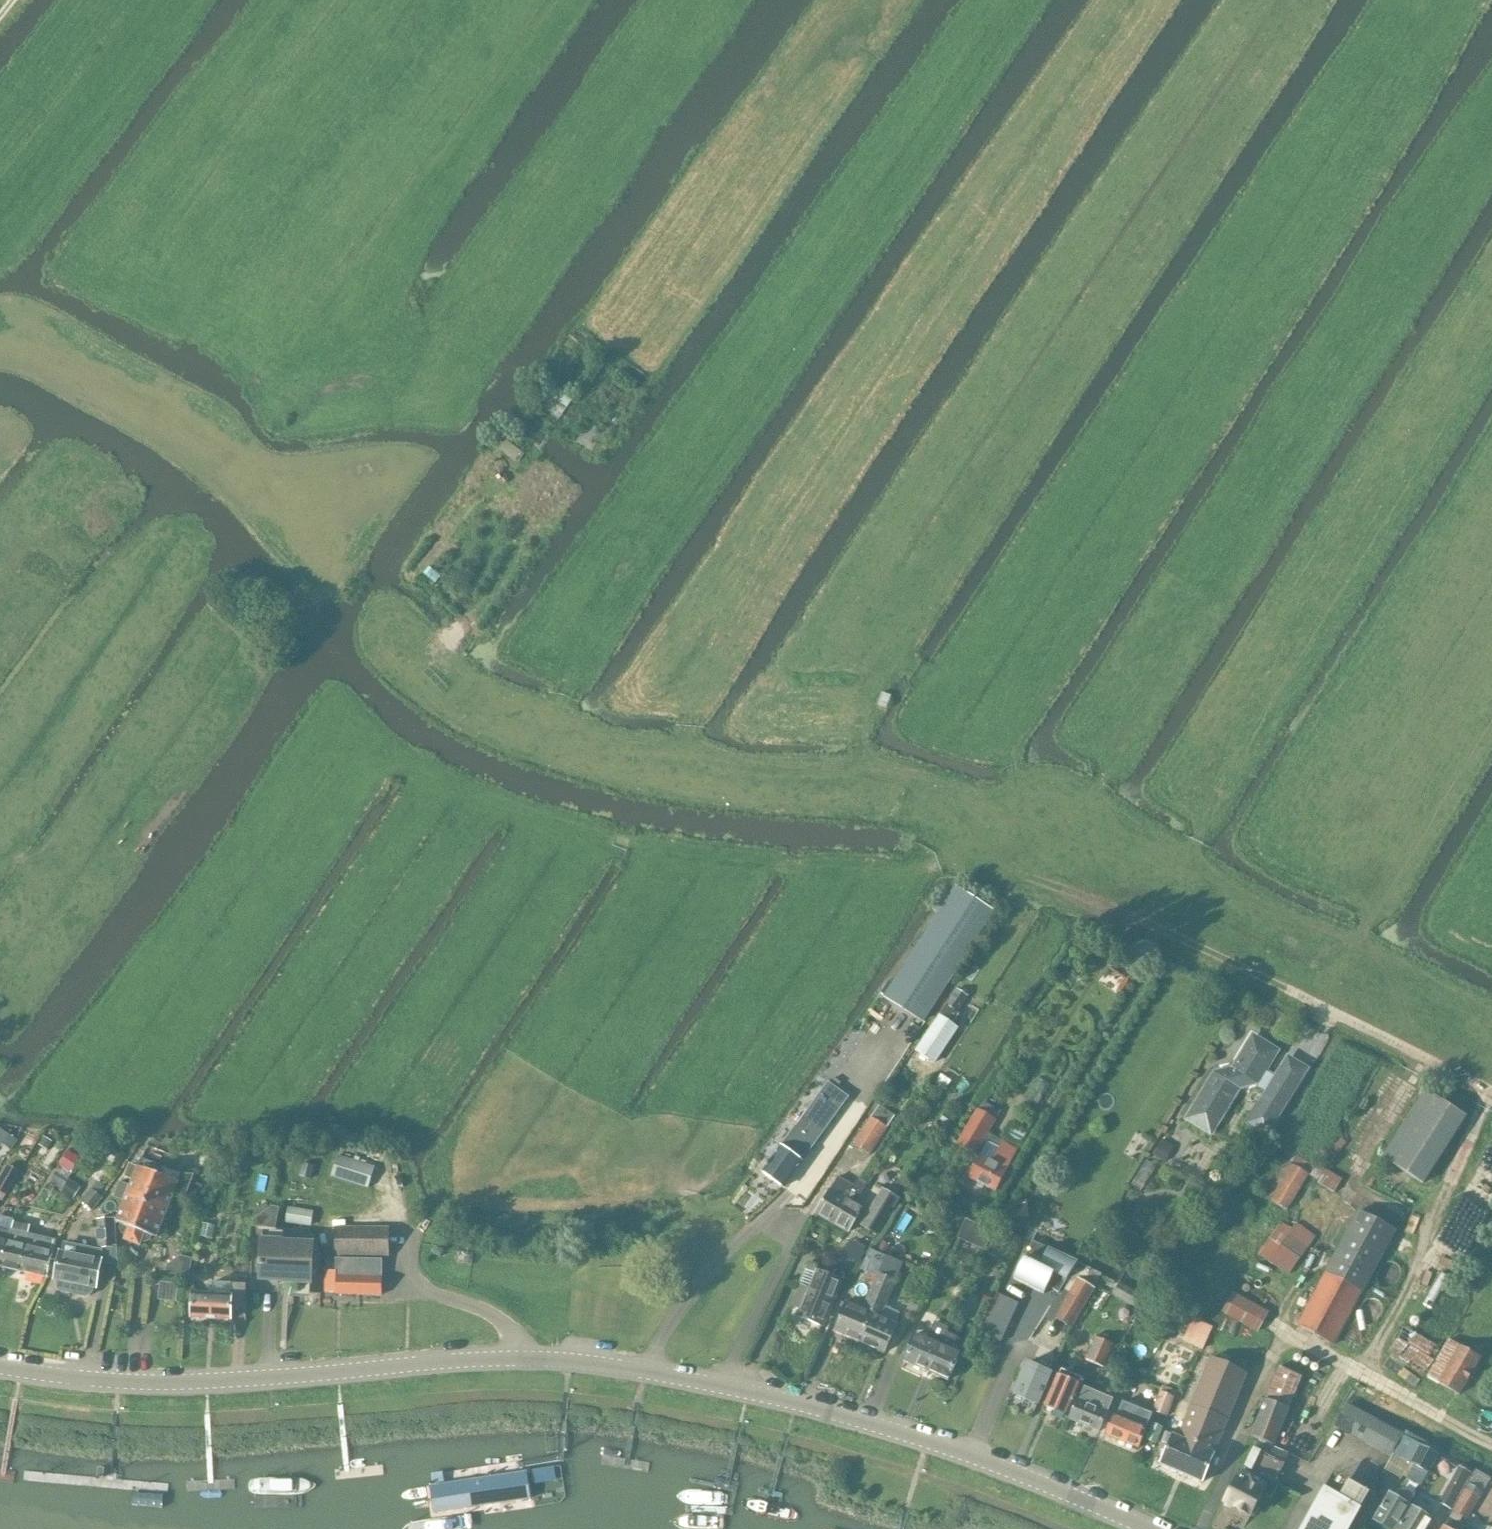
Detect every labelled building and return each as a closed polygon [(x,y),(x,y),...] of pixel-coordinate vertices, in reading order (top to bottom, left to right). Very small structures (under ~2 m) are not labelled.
[(922,1021),(993,910),(956,887),(885,997),(922,1021)] [(957,1011),(967,996),(957,989),(947,1004),(957,1011)] [(951,1024),(958,1014),(946,1006),(916,1050),(934,1062),(957,1028),(951,1024)] [(1238,1088),(1247,1086),(1256,1084),(1267,1091),(1253,1113),(1271,1124),(1293,1089),(1275,1078),(1273,1081),(1261,1074),(1269,1062),(1245,1048),(1233,1068),(1215,1073),(1186,1119),(1210,1133),(1238,1088)] [(774,1180),(783,1187),(802,1161),(809,1151),(810,1151),(849,1097),(828,1081),(823,1088),(795,1127),(790,1133),(791,1134),(787,1138),(781,1147),(781,1146),(780,1148),(777,1146),(773,1146),(770,1151),(771,1154),(774,1157),(770,1162),(768,1161),(766,1164),(767,1165),(763,1172),(766,1174),(766,1177),(771,1180),(774,1180)] [(1423,1182),(1465,1115),(1425,1090),(1383,1157),(1423,1182)] [(956,1145),(973,1154),(980,1158),(969,1177),(995,1191),(1006,1169),(1017,1149),(986,1133),(993,1120),(995,1121),(1001,1111),(981,1100),(956,1145)] [(870,1154),(892,1114),(878,1106),(853,1144),(870,1154)] [(1004,1137),(1020,1145),(1026,1132),(1010,1125),(1004,1137)] [(0,1129),(0,1142),(11,1150),(18,1141),(0,1129)] [(45,1136),(29,1162),(36,1167),(53,1140),(45,1136)] [(1152,1155),(1165,1162),(1174,1145),(1162,1138),(1152,1155)] [(1334,1192),(1341,1180),(1325,1170),(1324,1172),(1293,1154),(1288,1162),(1284,1160),(1263,1196),(1287,1210),(1308,1174),(1319,1180),(1317,1182),(1334,1192)] [(368,1187),(374,1167),(338,1156),(331,1176),(368,1187)] [(124,1239),(133,1242),(161,1167),(141,1159),(138,1167),(137,1168),(138,1169),(134,1178),(133,1178),(132,1179),(133,1180),(128,1192),(127,1194),(128,1194),(123,1206),(122,1206),(122,1208),(118,1221),(117,1221),(116,1222),(122,1225),(121,1228),(123,1233),(126,1234),(124,1239)] [(161,1167),(133,1242),(139,1245),(141,1240),(144,1241),(150,1239),(151,1235),(157,1238),(158,1236),(157,1236),(162,1223),(163,1222),(162,1221),(167,1209),(168,1209),(168,1208),(168,1207),(172,1195),(173,1195),(174,1194),(185,1198),(194,1175),(180,1174),(161,1167)] [(816,1213),(832,1223),(859,1178),(858,1178),(853,1186),(838,1177),(816,1213)] [(859,1178),(832,1223),(848,1232),(862,1209),(852,1203),(859,1193),(860,1194),(867,1183),(859,1178)] [(123,1200),(129,1184),(119,1181),(113,1197),(123,1200)] [(92,1189),(82,1202),(92,1209),(101,1196),(92,1189)] [(877,1234),(898,1198),(882,1189),(861,1225),(877,1234)] [(920,1212),(902,1206),(895,1223),(897,1224),(895,1227),(907,1232),(913,1217),(917,1219),(920,1212)] [(310,1225),(312,1212),(288,1208),(286,1221),(310,1225)] [(1362,1291),(1395,1231),(1358,1211),(1325,1271),(1325,1272),(1297,1325),(1333,1344),(1349,1313),(1362,1291)] [(957,1237),(984,1250),(993,1231),(965,1219),(957,1237)] [(61,1252),(56,1280),(57,1280),(56,1284),(59,1287),(64,1292),(82,1295),(89,1293),(93,1292),(93,1287),(95,1288),(100,1262),(117,1264),(114,1220),(98,1221),(99,1250),(82,1247),(81,1256),(61,1252)] [(2,1267),(13,1225),(0,1221),(0,1267),(2,1267)] [(13,1225),(2,1267),(20,1271),(29,1234),(28,1234),(30,1225),(14,1221),(13,1225)] [(1288,1275),(1316,1236),(1297,1223),(1292,1229),(1281,1222),(1258,1255),(1288,1275)] [(336,1256),(354,1256),(388,1256),(388,1228),(336,1228),(336,1256)] [(29,1234),(20,1271),(39,1276),(45,1277),(47,1278),(53,1252),(56,1241),(29,1234)] [(262,1240),(260,1280),(310,1282),(312,1243),(262,1240)] [(1075,1263),(1076,1261),(1032,1242),(1014,1278),(1043,1293),(1047,1286),(1058,1292),(1075,1263)] [(859,1262),(864,1252),(865,1251),(850,1243),(843,1253),(859,1262)] [(440,1256),(443,1249),(436,1247),(433,1254),(440,1256)] [(885,1255),(876,1277),(882,1280),(884,1276),(895,1281),(896,1281),(896,1280),(903,1263),(885,1255)] [(163,1277),(188,1282),(188,1280),(194,1282),(195,1274),(190,1273),(193,1259),(179,1256),(166,1266),(162,1266),(160,1273),(164,1274),(163,1277)] [(336,1294),(353,1294),(354,1260),(336,1259),(336,1261),(327,1261),(327,1271),(326,1271),(325,1292),(336,1293),(336,1294)] [(354,1260),(353,1294),(382,1295),(382,1277),(381,1277),(382,1260),(354,1260)] [(841,1280),(832,1276),(817,1270),(808,1291),(799,1288),(792,1305),(801,1309),(798,1315),(822,1326),(841,1280)] [(870,1314),(858,1341),(884,1352),(896,1325),(880,1318),(895,1281),(884,1276),(882,1280),(876,1277),(862,1310),(870,1314)] [(1055,1317),(1072,1327),(1089,1296),(1093,1288),(1078,1279),(1055,1317)] [(1146,1298),(1137,1293),(1119,1283),(1112,1294),(1140,1310),(1146,1298)] [(193,1294),(191,1318),(207,1319),(231,1320),(232,1307),(245,1308),(245,1299),(246,1285),(232,1285),(211,1284),(210,1295),(193,1294)] [(954,1295),(957,1298),(962,1297),(964,1293),(964,1289),(960,1286),(955,1287),(953,1291),(954,1295)] [(958,1314),(978,1323),(986,1305),(976,1300),(978,1295),(968,1291),(958,1314)] [(1222,1312),(1239,1321),(1257,1331),(1267,1312),(1233,1293),(1222,1312)] [(978,1331),(995,1338),(1011,1303),(994,1296),(978,1331)] [(834,1331),(858,1341),(870,1314),(862,1310),(846,1303),(834,1331)] [(1163,1323),(1173,1328),(1176,1322),(1166,1317),(1163,1323)] [(1193,1321),(1184,1341),(1194,1345),(1202,1349),(1207,1336),(1211,1327),(1208,1325),(1194,1319),(1193,1321)] [(904,1360),(928,1371),(948,1327),(934,1321),(927,1339),(915,1334),(904,1360)] [(951,1321),(948,1327),(928,1371),(948,1380),(960,1354),(951,1350),(962,1326),(951,1321)] [(1103,1367),(1113,1345),(1096,1337),(1086,1360),(1103,1367)] [(1458,1394),(1460,1391),(1479,1358),(1449,1340),(1427,1376),(1458,1394)] [(1210,1358),(1194,1398),(1230,1413),(1238,1393),(1246,1374),(1210,1358)] [(1038,1402),(1051,1373),(1027,1362),(1014,1392),(1013,1393),(1038,1403),(1038,1402)] [(1273,1445),(1288,1408),(1302,1376),(1278,1366),(1265,1399),(1251,1436),(1273,1445)] [(1083,1383),(1084,1381),(1083,1380),(1083,1379),(1060,1369),(1057,1375),(1044,1405),(1067,1416),(1081,1386),(1080,1386),(1082,1382),(1083,1383)] [(1163,1385),(1160,1392),(1173,1397),(1174,1397),(1176,1391),(1163,1385)] [(1107,1411),(1111,1401),(1093,1393),(1083,1388),(1077,1399),(1069,1419),(1099,1431),(1107,1411)] [(1173,1397),(1160,1392),(1153,1411),(1166,1416),(1173,1397)] [(1201,1482),(1213,1453),(1230,1413),(1194,1398),(1177,1438),(1165,1432),(1162,1442),(1168,1444),(1160,1465),(1201,1482)] [(1138,1447),(1152,1414),(1122,1402),(1116,1418),(1112,1416),(1105,1434),(1138,1447)] [(1334,1428),(1390,1457),(1403,1432),(1346,1403),(1334,1428)] [(1156,1444),(1163,1427),(1152,1423),(1145,1439),(1156,1444)] [(1393,1454),(1428,1473),(1438,1454),(1403,1436),(1393,1454)] [(1274,1482),(1288,1454),(1258,1441),(1245,1467),(1274,1482)] [(1458,1466),(1438,1502),(1451,1509),(1471,1473),(1458,1466)] [(1250,1515),(1265,1487),(1255,1481),(1256,1479),(1241,1470),(1239,1473),(1224,1501),(1227,1503),(1225,1505),(1231,1508),(1232,1506),(1237,1508),(1240,1512),(1245,1513),(1250,1515)] [(1467,1519),(1489,1480),(1473,1472),(1467,1484),(1467,1485),(1452,1510),(1467,1519)] [(1349,1481),(1339,1498),(1359,1510),(1369,1492),(1349,1481)] [(1414,1496),(1403,1489),(1398,1498),(1389,1493),(1373,1519),(1389,1528),(1394,1528),(1408,1505),(1414,1496)] [(1359,1510),(1339,1498),(1324,1490),(1302,1528),(1348,1528),(1359,1510)] [(1432,1519),(1426,1516),(1431,1507),(1421,1501),(1416,1509),(1410,1506),(1396,1528),(1426,1528),(1432,1519)] [(1449,1517),(1448,1518),(1442,1528),(1469,1528),(1449,1517)]
